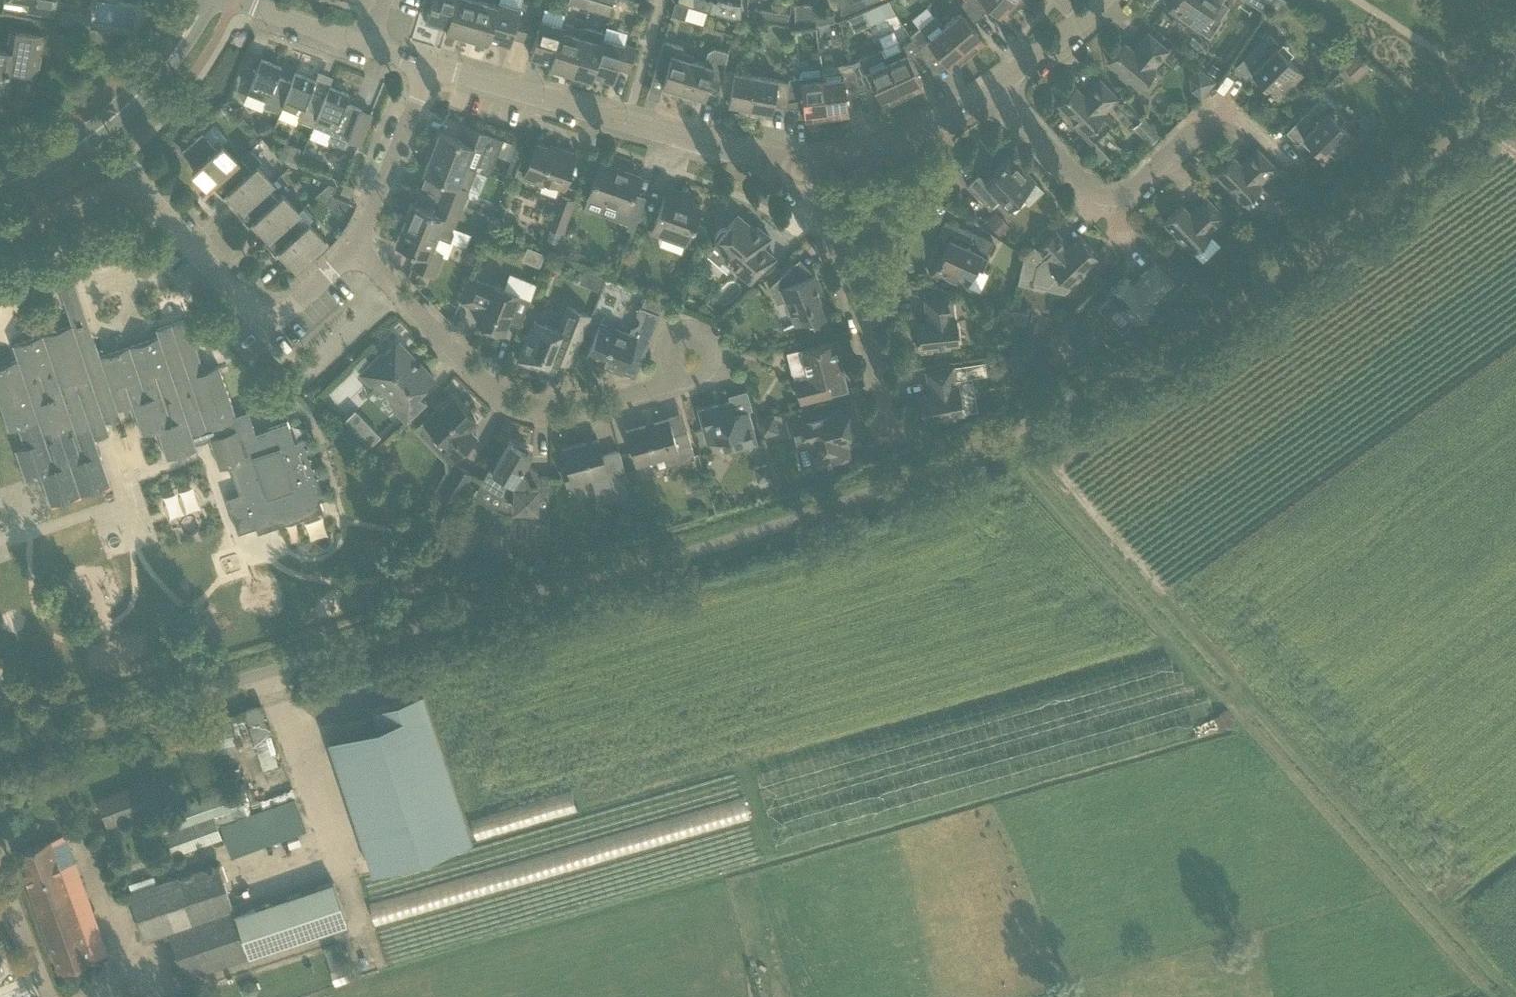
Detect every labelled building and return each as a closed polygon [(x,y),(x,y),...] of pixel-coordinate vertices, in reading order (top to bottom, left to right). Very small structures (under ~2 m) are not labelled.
[(4,5),(28,9),(28,10),(53,14),(55,0),(5,0),(4,5)] [(422,4),(429,6),(426,19),(446,25),(447,25),(454,0),(423,0),(422,4)] [(446,25),(445,29),(467,35),(477,0),(454,0),(447,25),(446,25)] [(467,35),(488,41),(489,37),(488,37),(498,5),(497,5),(479,0),(477,0),(467,35)] [(591,0),(569,0),(568,3),(589,9),(591,0)] [(589,9),(610,14),(614,0),(591,0),(589,9)] [(693,7),(714,13),(716,3),(706,0),(694,0),(693,7)] [(714,13),(734,19),(740,19),(741,5),(734,4),(718,0),(717,0),(716,3),(714,13)] [(853,1),(852,0),(841,0),(840,14),(865,4),(863,0),(856,0),(853,1)] [(943,25),(966,53),(983,39),(970,23),(980,13),(965,0),(964,0),(957,8),(960,12),(943,25)] [(1016,0),(965,0),(980,13),(988,4),(1003,18),(1017,2),(1016,0)] [(1221,1),(1222,0),(1172,0),(1173,1),(1168,9),(1185,20),(1198,29),(1209,12),(1219,19),(1228,6),(1221,1)] [(1265,12),(1267,8),(1273,0),(1249,0),(1265,12)] [(498,1),(497,5),(498,5),(488,37),(489,37),(510,43),(512,36),(523,40),(529,16),(533,5),(521,1),(519,7),(498,1)] [(688,6),(686,5),(675,2),(674,2),(670,15),(684,19),(688,6)] [(817,16),(817,10),(816,10),(816,4),(794,3),(794,26),(817,23),(816,16),(817,16)] [(882,4),(865,12),(870,23),(881,18),(887,15),(882,4)] [(533,5),(529,16),(523,40),(533,43),(529,55),(550,62),(551,62),(560,30),(561,30),(562,26),(541,20),(544,8),(533,5)] [(770,18),(771,10),(754,8),(753,15),(770,18)] [(60,23),(89,28),(91,14),(62,10),(60,23)] [(788,13),(771,10),(770,18),(787,20),(788,13)] [(826,10),(817,10),(817,16),(816,16),(817,23),(834,21),(833,14),(826,15),(826,10)] [(966,53),(943,25),(934,15),(910,35),(912,39),(925,59),(937,51),(949,67),(966,53)] [(632,22),(629,33),(637,36),(641,25),(632,22)] [(583,27),(581,36),(570,72),(591,78),(592,74),(601,42),(602,38),(603,33),(583,27)] [(39,52),(42,33),(10,28),(6,47),(0,46),(0,92),(10,94),(11,84),(8,83),(10,69),(36,74),(37,66),(40,66),(42,52),(39,52)] [(89,28),(87,40),(113,44),(114,32),(89,28)] [(551,62),(550,62),(549,66),(570,72),(581,36),(561,30),(560,30),(551,62)] [(1168,50),(1148,32),(1133,49),(1124,41),(1108,61),(1119,71),(1117,73),(1130,84),(1132,82),(1139,88),(1156,69),(1154,67),(1168,50)] [(1277,98),(1302,73),(1277,48),(1279,45),(1268,33),(1234,67),(1246,78),(1251,72),(1267,88),(1266,89),(1269,92),(1270,91),(1277,98)] [(602,38),(601,42),(592,74),(613,80),(617,67),(629,71),(636,47),(602,38)] [(901,48),(884,56),(886,62),(902,94),(922,85),(913,67),(925,59),(912,39),(900,46),(901,48)] [(683,47),(663,41),(653,75),(664,78),(662,85),(673,88),(671,96),(681,99),(692,60),(680,57),(683,47)] [(705,64),(692,60),(681,99),(691,102),(694,94),(705,98),(707,91),(718,94),(724,70),(729,53),(715,49),(709,52),(705,64)] [(880,49),(852,62),(860,88),(873,85),(882,103),(902,94),(886,62),(884,56),(880,49)] [(1370,66),(1357,52),(1342,66),(1355,80),(1370,66)] [(292,81),(291,81),(277,75),(281,67),(261,59),(248,92),(266,99),(264,106),(280,113),(283,106),(282,106),(292,81)] [(860,88),(852,62),(821,66),(821,68),(822,79),(826,115),(848,112),(846,92),(860,88)] [(1212,63),(1207,70),(1215,76),(1220,68),(1212,63)] [(1201,99),(1215,81),(1198,66),(1189,76),(1191,91),(1201,99)] [(788,81),(787,101),(802,99),(804,117),(826,115),(822,79),(821,68),(802,70),(800,74),(800,77),(788,79),(788,81)] [(756,76),(724,70),(718,94),(729,96),(728,103),(739,105),(738,113),(749,115),(756,76)] [(295,72),(291,81),(292,81),(282,106),(283,106),(300,113),(298,119),(314,126),(317,119),(316,119),(326,95),(325,95),(311,89),(315,80),(295,72)] [(756,76),(749,115),(759,117),(760,109),(772,111),(773,104),(787,107),(787,101),(788,81),(756,76)] [(1115,120),(1105,110),(1118,98),(1099,78),(1083,94),(1075,85),(1057,103),(1070,117),(1068,119),(1091,143),(1115,120)] [(329,86),(325,95),(326,95),(316,119),(317,119),(314,126),(331,133),(329,140),(344,146),(347,139),(359,144),(372,113),(345,103),(348,94),(329,86)] [(1323,95),(1300,117),(1286,131),(1297,143),(1303,137),(1318,152),(1317,153),(1321,157),(1322,156),(1328,163),(1354,137),(1329,112),(1334,106),(1323,95)] [(1133,127),(1150,144),(1159,135),(1142,118),(1133,127)] [(260,124),(257,132),(269,136),(273,124),(265,121),(260,124)] [(429,142),(426,150),(476,170),(490,134),(468,125),(462,140),(439,131),(434,144),(429,142)] [(206,189),(243,155),(236,160),(221,143),(217,148),(201,131),(181,149),(196,166),(192,170),(207,187),(206,188),(206,189)] [(302,148),(284,141),(279,155),(296,162),(302,148)] [(560,152),(536,143),(524,177),(542,184),(544,180),(563,187),(575,153),(561,148),(560,152)] [(1232,155),(1214,173),(1228,186),(1225,189),(1234,199),(1237,196),(1243,203),(1252,212),(1270,194),(1261,185),(1260,183),(1276,167),(1257,148),(1241,163),(1232,155)] [(476,170),(426,150),(423,157),(428,159),(423,172),(445,181),(439,196),(462,205),(476,170)] [(243,155),(206,189),(212,184),(223,196),(228,192),(242,208),(237,212),(237,213),(272,182),(256,164),(252,169),(241,157),(243,156),(243,155)] [(1008,207),(1021,195),(1035,181),(1010,155),(1003,162),(1002,161),(999,164),(1000,165),(984,180),(978,174),(967,185),(989,209),(1000,198),(1008,207)] [(639,176),(600,162),(588,197),(617,207),(613,219),(635,226),(644,202),(631,197),(639,176)] [(272,182),(237,213),(249,225),(254,221),(268,237),(298,211),(282,193),(278,198),(267,186),(272,182)] [(329,183),(313,198),(328,204),(336,185),(329,183)] [(354,186),(344,183),(340,192),(350,196),(354,186)] [(653,226),(652,232),(668,238),(670,232),(686,238),(689,232),(691,224),(693,225),(700,206),(690,202),(692,195),(668,186),(653,226)] [(559,195),(548,225),(551,226),(563,230),(574,200),(559,195)] [(462,205),(439,196),(433,211),(411,202),(406,215),(400,213),(397,220),(450,241),(453,233),(453,228),(462,205)] [(1312,204),(1304,196),(1296,203),(1304,211),(1312,204)] [(1182,204),(1163,221),(1177,235),(1174,238),(1183,248),(1186,245),(1193,252),(1202,262),(1221,244),(1211,234),(1209,232),(1225,216),(1206,197),(1190,212),(1182,204)] [(268,237),(263,241),(264,241),(275,254),(280,250),(294,266),(293,267),(294,268),(310,253),(312,255),(312,254),(326,241),(327,240),(326,240),(325,241),(308,222),(313,219),(303,207),(298,211),(268,237)] [(996,212),(986,222),(999,236),(1009,226),(996,212)] [(716,235),(716,240),(713,243),(743,268),(738,272),(750,282),(775,258),(762,247),(770,237),(765,233),(761,238),(754,232),(755,230),(737,215),(726,228),(721,228),(716,235)] [(1230,218),(1223,225),(1231,233),(1238,226),(1230,218)] [(966,286),(968,283),(981,254),(986,256),(993,241),(946,219),(939,234),(948,239),(939,258),(938,258),(936,262),(937,262),(933,271),(966,286)] [(450,241),(397,220),(394,228),(400,230),(395,243),(417,252),(411,267),(413,268),(434,276),(443,253),(432,248),(436,236),(450,242),(450,241)] [(1024,255),(1017,283),(1033,286),(1034,281),(1048,284),(1057,276),(1067,285),(1069,283),(1074,279),(1076,281),(1085,272),(1083,269),(1092,261),(1097,256),(1079,238),(1071,246),(1055,230),(1041,244),(1036,248),(1034,246),(1024,255)] [(794,263),(770,286),(777,303),(785,300),(795,324),(811,317),(813,321),(830,315),(819,288),(821,288),(814,273),(813,273),(807,267),(802,271),(794,263)] [(635,264),(622,268),(626,281),(639,278),(635,264)] [(585,269),(579,282),(599,290),(604,277),(585,269)] [(470,276),(467,283),(460,301),(481,309),(476,322),(503,333),(518,294),(491,283),(491,285),(470,276)] [(0,366),(0,405),(8,430),(17,427),(23,446),(14,450),(25,481),(40,476),(50,505),(110,484),(94,439),(109,434),(105,422),(121,417),(118,409),(132,405),(142,435),(157,429),(167,459),(197,449),(196,444),(209,439),(219,469),(230,466),(250,459),(236,418),(219,366),(204,371),(173,381),(158,337),(100,357),(75,283),(59,288),(72,325),(12,345),(17,360),(0,366)] [(594,339),(586,358),(622,372),(634,377),(645,351),(655,326),(664,303),(646,296),(641,308),(639,307),(636,315),(638,316),(639,319),(639,323),(637,326),(635,327),(631,328),(628,333),(600,323),(594,339)] [(926,321),(915,323),(917,347),(920,347),(932,346),(936,346),(937,364),(966,359),(964,342),(960,342),(957,318),(957,317),(954,318),(951,296),(944,297),(924,299),(926,321)] [(524,342),(517,360),(536,368),(537,365),(547,369),(553,372),(555,367),(558,359),(571,365),(579,345),(586,327),(591,315),(568,306),(559,330),(534,320),(524,342)] [(1027,312),(1011,308),(1014,321),(1025,324),(1027,312)] [(186,319),(156,329),(158,337),(173,381),(204,371),(186,319)] [(1007,342),(1006,347),(1008,352),(1014,353),(1018,350),(1019,345),(1016,340),(1011,339),(1007,342)] [(836,340),(802,349),(786,352),(791,373),(793,372),(794,380),(800,402),(831,394),(827,379),(841,375),(838,362),(841,361),(836,340)] [(368,365),(360,373),(371,385),(376,381),(399,405),(395,409),(407,421),(427,402),(418,393),(420,392),(434,378),(420,363),(418,365),(412,359),(414,357),(402,345),(394,345),(383,354),(381,352),(368,365)] [(1022,357),(1014,359),(1017,371),(1025,369),(1022,357)] [(930,393),(918,395),(923,420),(925,419),(938,417),(941,416),(942,420),(955,418),(954,414),(964,412),(960,392),(959,388),(959,387),(957,388),(955,380),(972,377),(986,374),(984,361),(952,366),(945,367),(926,371),(930,393)] [(453,397),(440,409),(438,407),(424,421),(447,446),(443,451),(452,460),(477,437),(468,428),(476,420),(453,397)] [(730,401),(699,410),(704,430),(708,429),(719,435),(724,451),(755,442),(746,410),(734,414),(730,401)] [(810,417),(790,422),(791,427),(796,447),(808,443),(810,451),(814,464),(827,461),(847,456),(844,444),(861,440),(856,419),(853,407),(829,412),(810,417)] [(250,459),(230,466),(239,494),(226,498),(238,533),(256,527),(258,533),(323,511),(320,500),(329,497),(309,437),(295,442),(288,422),(253,434),(246,414),(236,418),(250,459)] [(774,414),(755,419),(760,437),(778,432),(774,414)] [(669,419),(626,431),(635,464),(666,455),(669,465),(695,458),(687,430),(673,434),(669,419)] [(372,427),(360,437),(369,446),(380,435),(372,427)] [(562,468),(566,484),(591,477),(598,501),(627,493),(623,480),(627,479),(619,450),(602,454),(598,439),(562,449),(567,467),(562,468)] [(489,468),(480,484),(502,497),(503,497),(505,499),(508,500),(510,500),(513,500),(513,509),(529,509),(529,504),(536,504),(536,509),(536,515),(545,515),(550,515),(550,477),(537,477),(535,477),(531,470),(532,467),(525,463),(530,454),(527,452),(528,448),(513,443),(513,444),(510,442),(492,470),(489,468)] [(455,463),(438,491),(456,502),(472,473),(455,463)] [(767,463),(753,467),(757,482),(772,477),(767,463)] [(704,479),(689,483),(692,496),(707,492),(704,479)] [(618,512),(616,525),(629,528),(631,514),(618,512)] [(535,524),(535,540),(549,541),(550,525),(545,525),(535,524)] [(378,724),(328,741),(372,873),(471,841),(422,693),(373,709),(378,724)] [(258,745),(274,738),(259,703),(244,710),(258,745)] [(1214,718),(1222,730),(1233,723),(1225,710),(1214,718)] [(164,805),(161,797),(154,778),(98,799),(108,827),(164,805)] [(171,857),(222,838),(229,859),(305,831),(293,798),(234,820),(223,791),(151,817),(158,836),(163,834),(171,857)] [(31,892),(79,874),(65,834),(16,851),(31,892)] [(233,916),(216,864),(129,893),(145,941),(169,933),(184,978),(346,924),(332,882),(233,916)] [(108,952),(79,874),(31,892),(59,970),(108,952)] [(349,980),(345,966),(330,971),(335,985),(349,980)]
